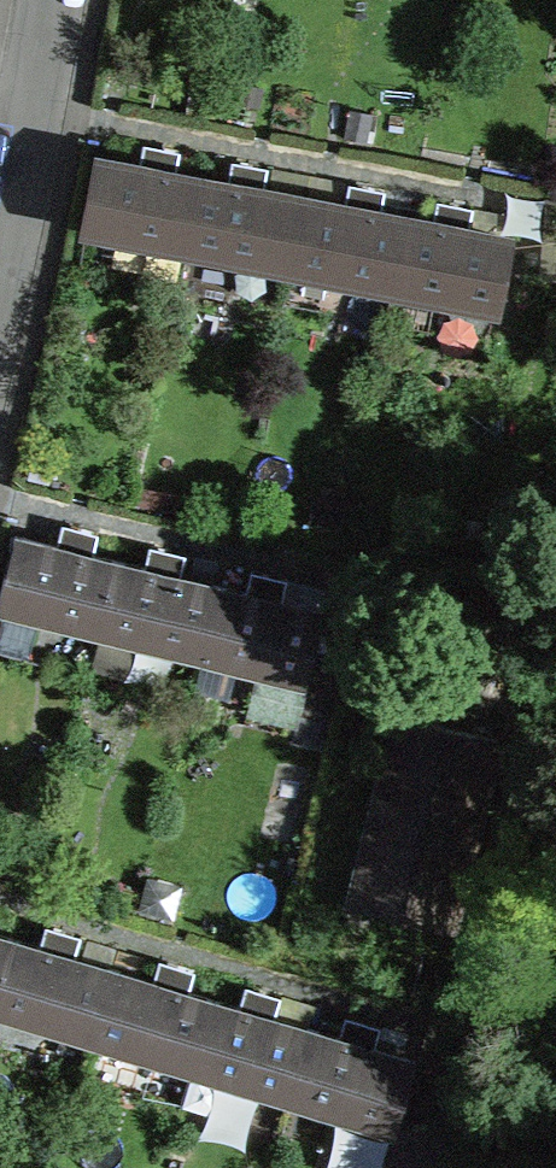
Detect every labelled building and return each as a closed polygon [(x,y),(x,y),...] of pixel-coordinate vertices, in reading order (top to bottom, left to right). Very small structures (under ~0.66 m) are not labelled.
[(188,248),(201,177),(139,166),(96,157),(83,228),(188,248)] [(201,177),(188,248),(290,268),(303,197),(246,186),(201,177)] [(303,197),(290,268),(393,287),(406,217),(342,205),(303,197)] [(498,308),(511,237),(436,223),(406,217),(393,287),(498,308)] [(118,560),(54,545),(14,535),(0,592),(0,606),(101,630),(118,560)] [(118,560),(101,630),(202,655),(219,585),(160,571),(118,560)] [(219,585),(202,655),(306,680),(323,611),(246,592),(219,585)] [(452,929),(498,740),(422,721),(395,828),(375,910),(452,929)] [(13,938),(0,934),(0,981),(13,938)] [(113,968),(52,950),(13,938),(0,981),(0,1009),(92,1037),(113,968)] [(192,1067),(213,999),(150,979),(113,968),(92,1037),(192,1067)] [(213,999),(192,1067),(292,1097),(313,1029),(250,1010),(213,999)] [(313,1029),(292,1097),(394,1128),(415,1060),(341,1037),(313,1029)]
